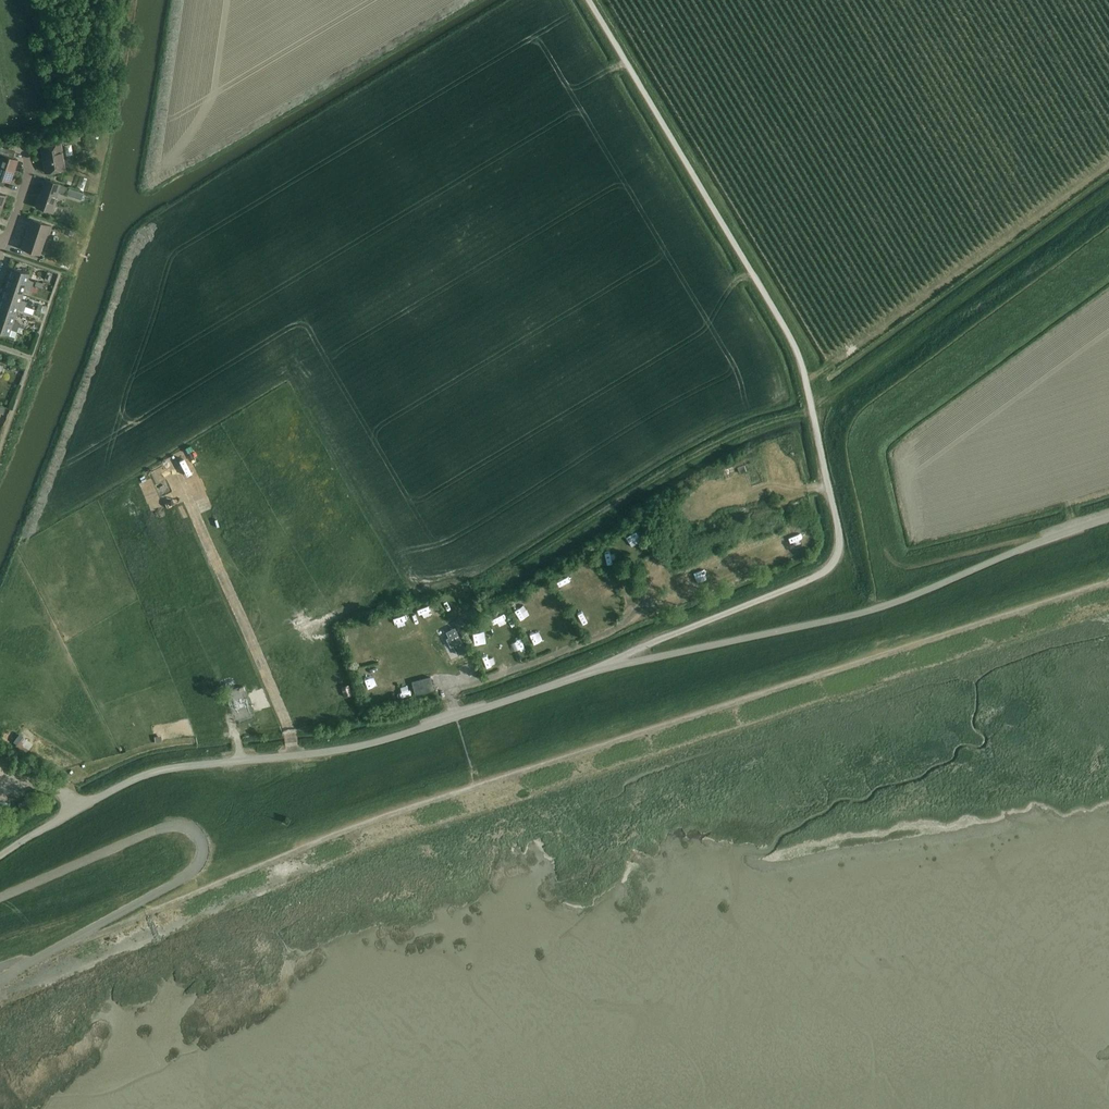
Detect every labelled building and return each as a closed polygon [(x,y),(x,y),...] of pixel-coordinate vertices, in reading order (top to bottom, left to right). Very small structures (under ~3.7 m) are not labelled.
[(89,129),(87,138),(95,140),(97,131),(89,129)] [(62,134),(63,142),(79,139),(78,131),(62,134)] [(61,143),(41,146),(45,171),(64,168),(61,143)] [(14,170),(17,159),(13,157),(15,151),(0,146),(0,166),(14,170)] [(14,170),(0,166),(0,185),(3,186),(5,180),(10,182),(14,170)] [(65,195),(67,188),(45,179),(35,206),(50,212),(58,192),(65,195)] [(31,219),(21,249),(39,255),(47,233),(49,234),(51,226),(31,219)] [(11,268),(7,278),(31,286),(33,281),(27,279),(29,274),(11,268)] [(30,290),(31,286),(7,278),(4,288),(22,294),(25,288),(30,290)] [(21,299),(22,294),(4,288),(1,298),(25,306),(26,301),(21,299)] [(1,298),(0,300),(0,309),(16,315),(18,309),(23,311),(25,306),(1,298)] [(16,315),(0,309),(0,320),(18,326),(20,322),(14,320),(16,315)] [(18,326),(0,320),(0,332),(9,335),(11,329),(17,331),(18,326)] [(746,467),(753,464),(750,456),(743,460),(746,467)] [(637,545),(645,542),(641,532),(633,535),(637,545)] [(605,591),(614,585),(606,574),(597,580),(605,591)] [(537,588),(538,597),(551,596),(551,587),(537,588)] [(477,609),(470,614),(476,621),(483,616),(477,609)] [(562,628),(572,624),(569,615),(559,619),(562,628)] [(465,618),(456,624),(460,631),(469,624),(465,618)] [(475,638),(484,633),(478,623),(469,628),(475,638)] [(459,654),(467,650),(455,628),(447,632),(459,654)] [(364,643),(368,632),(360,629),(356,640),(364,643)] [(373,657),(363,660),(367,674),(377,672),(373,657)] [(437,687),(433,676),(415,681),(418,693),(437,687)] [(347,696),(352,695),(349,685),(344,686),(347,696)]
